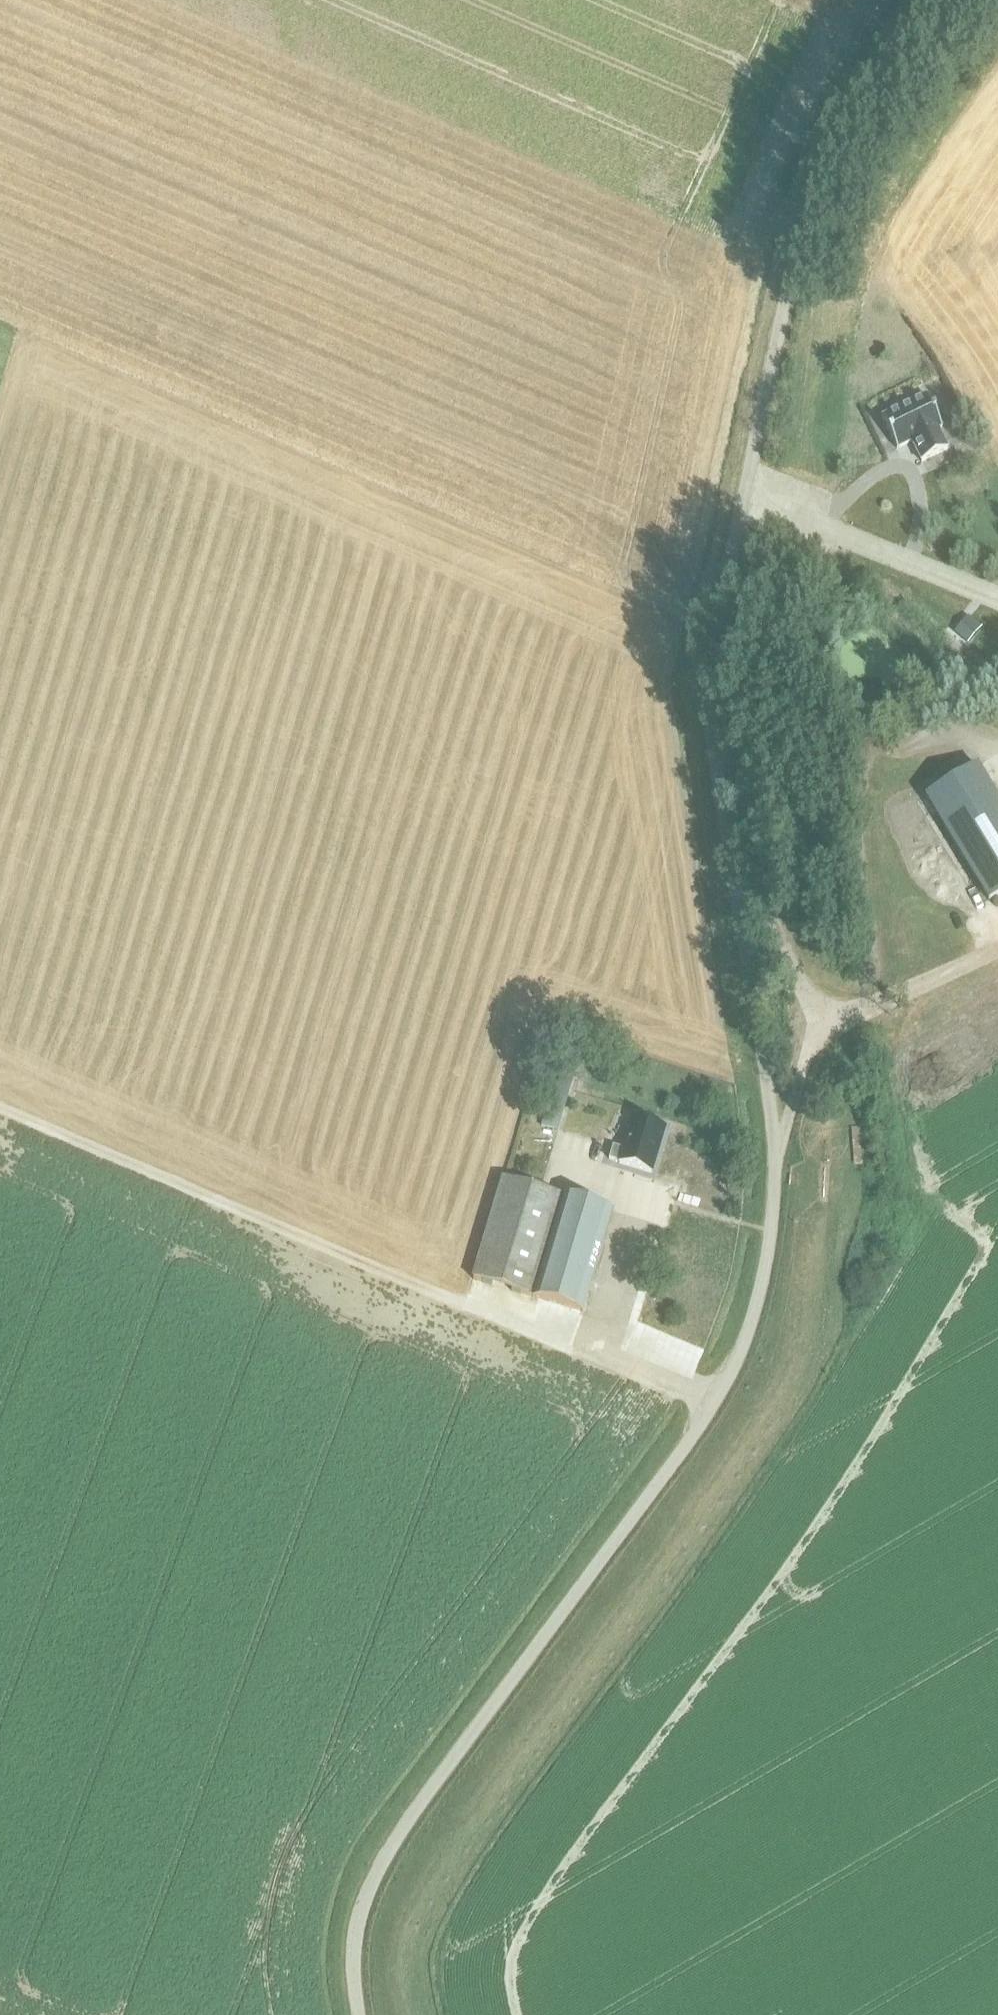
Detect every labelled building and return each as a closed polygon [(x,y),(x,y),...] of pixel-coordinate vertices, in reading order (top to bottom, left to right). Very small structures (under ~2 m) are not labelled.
[(942,428),(927,397),(882,418),(897,450),(912,443),(922,463),(948,450),(938,430),(942,428)] [(969,618),(956,634),(969,644),(982,629),(969,618)] [(989,901),(997,895),(997,799),(978,766),(926,797),(989,901)] [(554,1096),(548,1095),(540,1127),(559,1131),(573,1078),(560,1075),(554,1096)] [(665,1128),(633,1118),(624,1150),(613,1147),(609,1160),(620,1163),(619,1164),(651,1174),(665,1128)] [(595,1134),(589,1156),(608,1161),(614,1139),(595,1134)] [(473,1279),(583,1312),(613,1211),(503,1178),(473,1279)]
